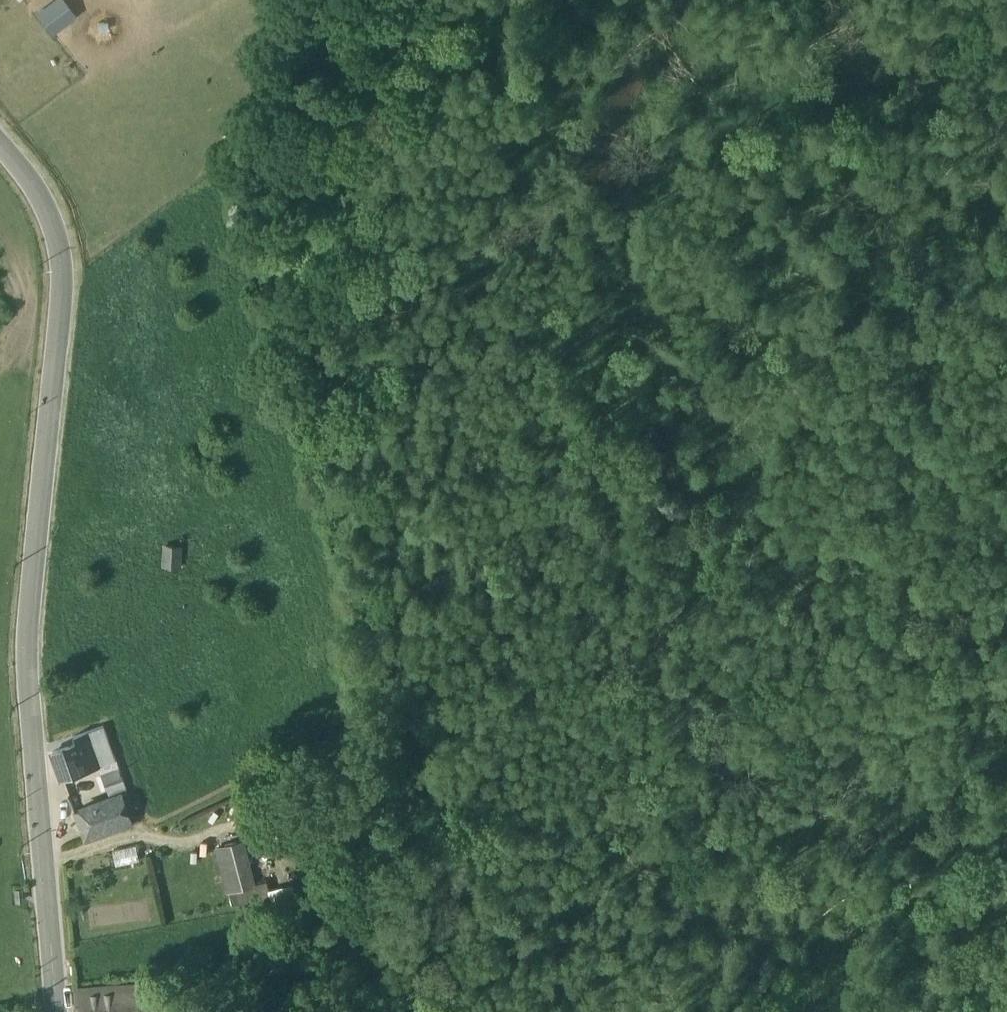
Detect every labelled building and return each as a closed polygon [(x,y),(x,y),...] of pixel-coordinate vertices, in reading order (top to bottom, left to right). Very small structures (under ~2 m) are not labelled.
[(37,15),(52,35),(74,17),(61,0),(57,0),(37,15)] [(181,548),(166,546),(164,566),(179,568),(181,548)] [(77,744),(53,753),(62,779),(115,760),(103,726),(74,737),(77,744)] [(123,797),(75,814),(85,842),(133,824),(123,797)] [(241,843),(218,849),(229,891),(252,885),(241,843)] [(136,845),(113,851),(117,866),(140,861),(136,845)] [(76,991),(77,1011),(144,1011),(142,986),(76,991)]
